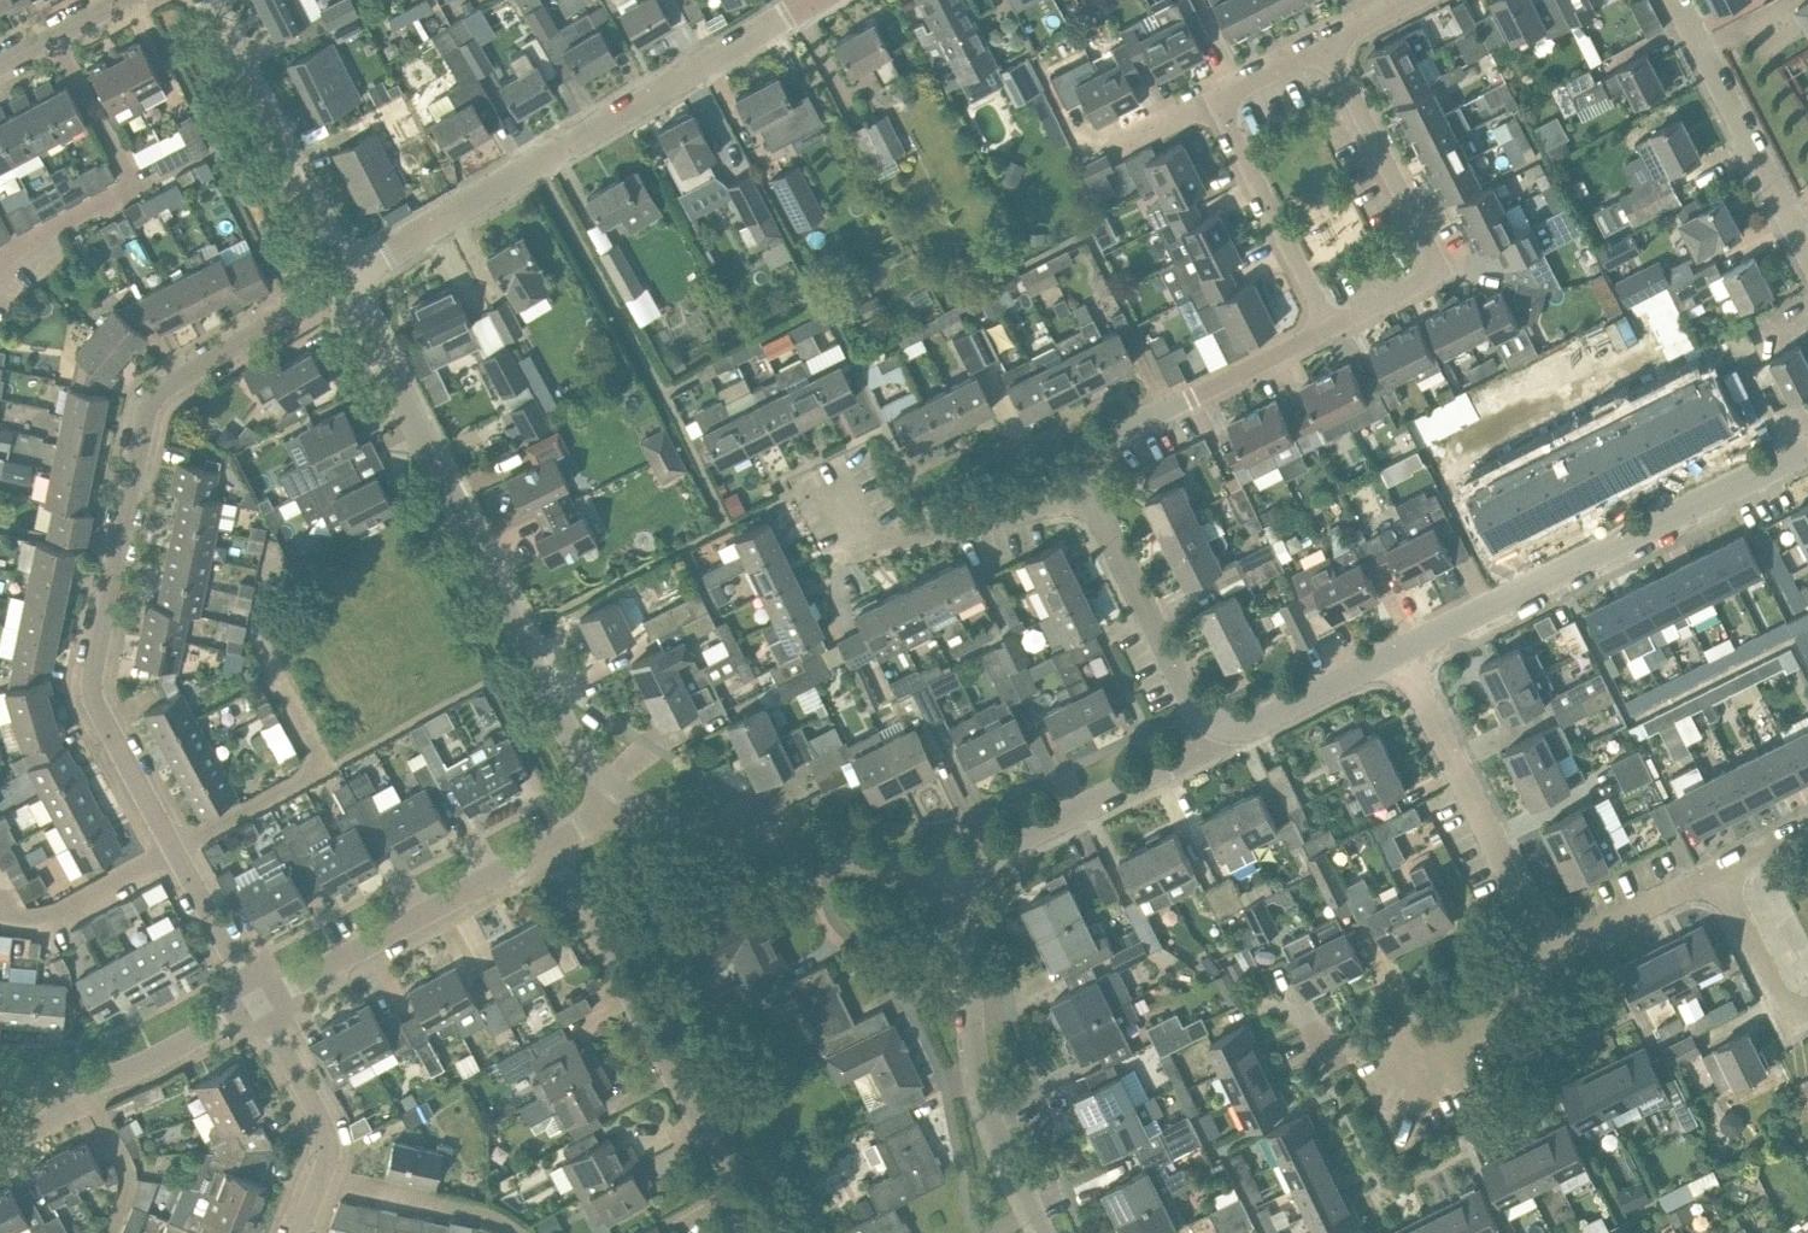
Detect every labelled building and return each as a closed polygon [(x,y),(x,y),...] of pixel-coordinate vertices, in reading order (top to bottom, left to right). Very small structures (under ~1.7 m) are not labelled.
[(3,3),(8,11),(29,0),(0,0),(0,4),(3,3)] [(258,3),(261,2),(264,8),(261,9),(275,36),(309,19),(299,0),(256,0),(258,3)] [(358,11),(352,0),(338,0),(321,9),(330,26),(358,11)] [(413,19),(414,18),(422,33),(434,26),(426,12),(433,8),(428,0),(416,0),(417,2),(407,7),(413,19)] [(476,75),(492,66),(479,44),(493,36),(487,25),(499,18),(494,10),(510,0),(488,0),(446,25),(476,75)] [(461,3),(466,11),(474,6),(471,0),(467,0),(461,3)] [(622,10),(621,10),(638,41),(639,40),(638,38),(653,29),(654,31),(684,14),(689,23),(677,0),(616,0),(622,10)] [(689,23),(704,15),(696,0),(677,0),(689,23)] [(938,37),(973,18),(963,0),(919,0),(938,37)] [(1179,63),(1202,51),(1189,27),(1200,21),(1204,28),(1205,27),(1191,0),(1174,0),(1152,11),(1157,22),(1179,63)] [(1256,33),(1239,0),(1210,0),(1229,38),(1244,30),(1246,34),(1251,36),(1256,33)] [(1256,33),(1263,30),(1264,25),(1262,21),(1276,14),(1269,0),(1239,0),(1256,33)] [(1276,14),(1291,7),(1292,10),(1297,13),(1303,10),(1298,0),(1269,0),(1276,14)] [(1303,10),(1309,7),(1310,2),(1309,0),(1298,0),(1303,10)] [(1463,28),(1466,34),(1457,38),(1469,61),(1490,50),(1476,21),(1465,0),(1452,6),(1463,28)] [(1503,20),(1515,43),(1531,34),(1532,36),(1548,28),(1552,36),(1571,25),(1558,0),(1492,0),(1503,20)] [(1571,25),(1573,25),(1572,23),(1596,11),(1591,0),(1558,0),(1571,25)] [(1719,10),(1738,0),(1714,0),(1719,10)] [(1798,6),(1807,22),(1807,0),(1798,6)] [(543,1),(523,12),(535,33),(540,41),(560,30),(543,1)] [(413,19),(407,7),(388,18),(394,29),(413,19)] [(563,47),(567,54),(579,75),(614,55),(588,10),(572,19),(582,36),(563,47)] [(342,37),(361,28),(355,16),(336,25),(342,37)] [(1124,39),(1124,40),(1142,76),(1154,70),(1156,75),(1179,63),(1157,22),(1145,28),(1140,17),(1118,29),(1124,39)] [(995,62),(973,18),(938,37),(932,40),(923,44),(945,87),(995,62)] [(923,21),(914,26),(923,44),(932,40),(931,38),(923,21)] [(888,51),(884,43),(872,22),(835,42),(851,72),(869,61),(881,83),(900,72),(888,51)] [(477,109),(491,100),(476,75),(446,25),(417,42),(423,51),(436,43),(459,82),(446,90),(447,92),(428,103),(437,119),(434,122),(451,151),(488,129),(477,109)] [(1421,26),(1406,34),(1371,52),(1379,67),(1375,69),(1373,74),(1376,79),(1418,58),(1434,50),(1421,26)] [(545,78),(557,71),(540,41),(535,33),(520,42),(522,46),(510,53),(521,71),(500,83),(517,112),(519,110),(522,116),(539,106),(536,101),(553,91),(545,78)] [(116,58),(143,108),(167,96),(160,82),(162,81),(139,40),(123,49),(125,53),(116,58)] [(1139,70),(1124,40),(1113,46),(1120,61),(1096,73),(1114,109),(1138,97),(1128,76),(1139,70)] [(318,120),(361,97),(332,42),(289,64),(296,77),(298,76),(311,101),(308,102),(318,120)] [(1590,68),(1552,87),(1566,114),(1600,99),(1628,85),(1637,102),(1667,87),(1648,52),(1618,68),(1618,69),(1600,78),(1601,79),(1597,81),(1590,68)] [(88,67),(110,108),(116,119),(130,112),(131,114),(143,108),(116,58),(108,63),(105,58),(88,67)] [(1014,103),(1043,88),(1028,58),(999,73),(1014,103)] [(1418,58),(1376,79),(1379,85),(1384,86),(1388,84),(1395,99),(1431,81),(1418,58)] [(1078,91),(1095,125),(1117,114),(1114,109),(1096,73),(1084,79),(1075,61),(1048,75),(1061,100),(1078,91)] [(1468,73),(1463,62),(1448,70),(1454,81),(1468,73)] [(1440,87),(1454,81),(1448,70),(1434,77),(1440,87)] [(777,75),(736,97),(750,124),(757,121),(771,148),(822,121),(807,92),(791,101),(777,75)] [(1512,78),(1508,80),(1515,94),(1519,92),(1512,78)] [(60,134),(64,140),(72,136),(69,129),(85,121),(66,84),(55,90),(50,79),(35,87),(60,134)] [(404,93),(398,82),(386,88),(381,79),(366,87),(374,103),(391,94),(393,98),(404,93)] [(1508,80),(1497,85),(1505,100),(1515,94),(1508,80)] [(11,100),(36,147),(39,153),(48,149),(44,142),(60,134),(35,87),(34,87),(40,98),(31,103),(25,92),(11,100)] [(1403,133),(1446,111),(1434,88),(1398,106),(1406,121),(1402,123),(1400,128),(1403,133)] [(370,129),(412,108),(405,94),(363,116),(370,129)] [(11,100),(10,100),(16,111),(7,116),(1,105),(0,106),(0,139),(11,160),(15,166),(23,162),(20,155),(36,147),(11,100)] [(677,119),(658,129),(670,152),(664,155),(683,190),(715,174),(707,159),(714,155),(704,136),(705,135),(693,111),(689,113),(685,111),(678,115),(677,119)] [(1415,138),(1422,153),(1458,135),(1446,111),(1403,133),(1406,139),(1411,140),(1415,138)] [(176,121),(180,127),(159,138),(165,151),(186,140),(194,155),(209,147),(191,113),(176,121)] [(871,167),(904,150),(885,113),(851,131),(871,167)] [(1538,124),(1548,145),(1570,134),(1559,113),(1538,124)] [(1515,135),(1525,130),(1518,116),(1508,122),(1510,127),(1515,135)] [(1619,195),(1634,226),(1682,201),(1667,172),(1672,169),(1672,170),(1702,155),(1682,117),(1652,133),(1653,134),(1635,143),(1643,157),(1644,157),(1654,177),(1619,195)] [(1510,127),(1496,134),(1501,142),(1515,135),(1510,127)] [(1525,130),(1515,135),(1522,150),(1517,153),(1521,162),(1527,160),(1537,154),(1525,130)] [(363,208),(402,188),(373,133),(335,153),(355,191),(356,190),(364,205),(362,206),(363,208)] [(1424,174),(1427,180),(1470,159),(1458,135),(1422,153),(1430,167),(1426,169),(1424,174)] [(11,160),(0,139),(0,166),(11,160)] [(152,157),(140,164),(148,179),(160,172),(194,155),(186,140),(165,151),(152,157)] [(1140,191),(1156,184),(1193,164),(1181,141),(1156,154),(1151,145),(1124,159),(1140,191)] [(1559,142),(1546,149),(1554,163),(1572,154),(1567,145),(1559,142)] [(1113,167),(1105,152),(1080,164),(1087,180),(1094,195),(1101,193),(1094,177),(1113,167)] [(1026,165),(1001,154),(992,174),(1017,185),(1026,165)] [(214,174),(207,159),(196,165),(203,179),(214,174)] [(1446,200),(1468,189),(1482,182),(1470,159),(1427,180),(1430,186),(1435,187),(1438,185),(1446,200)] [(96,165),(106,183),(115,178),(106,160),(96,165)] [(1157,227),(1190,209),(1184,197),(1207,185),(1205,181),(1207,177),(1199,162),(1200,162),(1199,160),(1193,164),(1156,184),(1161,194),(1146,211),(1154,228),(1157,227)] [(825,213),(798,163),(769,178),(796,228),(825,213)] [(1542,189),(1553,184),(1546,170),(1535,176),(1542,189)] [(623,179),(621,177),(587,197),(602,223),(621,212),(631,229),(661,211),(646,186),(636,171),(623,179)] [(746,224),(748,222),(756,241),(752,247),(753,250),(782,235),(770,211),(750,172),(725,184),(746,224)] [(55,184),(57,186),(66,204),(67,206),(82,198),(81,196),(90,191),(81,173),(71,178),(70,176),(55,184)] [(173,212),(189,204),(177,181),(157,192),(164,206),(168,204),(173,212)] [(1463,230),(1505,208),(1492,184),(1480,191),(1458,202),(1466,217),(1462,219),(1460,224),(1463,230)] [(1560,198),(1553,184),(1542,189),(1550,203),(1560,198)] [(0,198),(18,232),(33,224),(32,222),(23,204),(32,199),(31,197),(24,185),(0,198)] [(33,199),(42,217),(43,219),(58,211),(57,209),(66,204),(57,186),(48,191),(47,189),(31,197),(32,199),(33,199)] [(164,206),(157,192),(140,201),(139,199),(130,204),(139,223),(149,218),(147,215),(164,206)] [(42,217),(33,199),(32,199),(23,204),(32,222),(42,217)] [(1700,212),(1683,221),(1699,253),(1741,231),(1724,199),(1699,211),(1700,212)] [(124,234),(135,228),(133,226),(139,223),(130,204),(123,207),(127,214),(117,220),(124,234)] [(1234,230),(1222,207),(1196,221),(1190,209),(1157,227),(1166,244),(1184,240),(1190,252),(1191,253),(1228,233),(1234,230)] [(1505,208),(1463,230),(1466,235),(1471,237),(1475,235),(1482,250),(1490,246),(1517,231),(1505,208)] [(11,235),(0,214),(0,243),(11,235)] [(1104,216),(1089,223),(1100,245),(1115,238),(1104,216)] [(1513,264),(1545,248),(1532,223),(1517,231),(1490,246),(1492,251),(1498,252),(1501,250),(1510,266),(1513,264)] [(1044,230),(1030,231),(1030,244),(1045,244),(1044,230)] [(1220,266),(1245,253),(1234,230),(1228,233),(1191,253),(1190,252),(1172,261),(1190,297),(1194,295),(1227,278),(1220,266)] [(1632,232),(1599,249),(1608,266),(1641,249),(1632,232)] [(521,235),(487,256),(516,305),(549,285),(537,265),(538,264),(521,235)] [(600,252),(625,297),(642,288),(617,242),(600,252)] [(188,254),(211,302),(237,289),(220,254),(206,261),(199,248),(188,254)] [(1067,248),(1047,258),(1053,271),(1074,261),(1067,248)] [(220,254),(237,289),(241,297),(269,283),(251,249),(230,259),(225,262),(221,254),(220,254)] [(211,302),(188,254),(187,254),(194,267),(168,280),(185,315),(211,302)] [(1669,285),(1681,311),(1716,293),(1718,298),(1734,290),(1744,308),(1773,293),(1754,256),(1722,273),(1715,260),(1669,285)] [(1053,271),(1047,258),(1020,272),(1030,295),(1058,281),(1053,271)] [(1616,281),(1629,305),(1667,284),(1668,284),(1672,282),(1660,258),(1616,281)] [(1537,285),(1541,271),(1513,264),(1510,266),(1509,267),(1506,277),(1537,285)] [(1605,270),(1590,278),(1597,291),(1611,283),(1605,270)] [(996,292),(1014,284),(1016,282),(1011,272),(991,281),(996,292)] [(1481,291),(1476,294),(1492,329),(1497,338),(1539,315),(1546,288),(1537,285),(1506,277),(1503,289),(1487,297),(1485,293),(1481,291)] [(1211,329),(1226,321),(1263,302),(1252,279),(1232,289),(1227,278),(1194,295),(1211,329)] [(141,294),(142,297),(155,324),(158,329),(185,315),(168,280),(141,294)] [(954,304),(961,317),(962,316),(959,310),(996,292),(991,281),(953,300),(955,304),(954,304)] [(1133,284),(1125,288),(1132,302),(1140,297),(1133,284)] [(429,340),(421,343),(422,345),(433,367),(480,345),(469,322),(469,321),(453,285),(412,304),(429,340)] [(1667,287),(1630,306),(1636,318),(1647,312),(1650,318),(1648,319),(1661,343),(1663,342),(1666,347),(1664,348),(1670,360),(1686,352),(1690,361),(1702,355),(1667,287)] [(1447,297),(1470,341),(1492,329),(1476,294),(1475,293),(1460,300),(1458,296),(1453,294),(1447,297)] [(875,294),(858,302),(865,316),(882,308),(875,294)] [(1617,294),(1602,302),(1609,315),(1624,308),(1617,294)] [(113,305),(94,328),(124,354),(135,341),(139,344),(148,334),(143,330),(155,324),(142,297),(118,309),(113,305)] [(507,297),(486,308),(503,340),(524,330),(507,297)] [(1064,297),(1052,303),(1060,318),(1071,312),(1064,297)] [(1427,317),(1438,338),(1446,354),(1470,341),(1447,297),(1441,300),(1440,305),(1442,309),(1427,317)] [(1071,308),(1081,327),(1106,376),(1134,362),(1117,328),(1102,336),(1085,301),(1071,308)] [(1217,341),(1227,360),(1249,349),(1245,340),(1275,325),(1263,302),(1226,321),(1232,334),(1217,341)] [(916,325),(921,336),(961,317),(954,304),(916,325)] [(794,340),(815,330),(828,323),(823,312),(788,329),(794,340)] [(1391,326),(1413,370),(1437,358),(1418,321),(1403,329),(1401,325),(1396,323),(1391,326)] [(967,330),(984,363),(999,356),(982,323),(967,330)] [(921,336),(916,325),(903,332),(908,342),(921,336)] [(1384,373),(1373,379),(1389,409),(1403,403),(1392,381),(1413,370),(1391,326),(1385,329),(1384,334),(1386,338),(1371,346),(1384,373)] [(1078,389),(1106,376),(1081,327),(1054,340),(1062,356),(1078,389)] [(124,354),(94,328),(75,351),(78,354),(71,385),(106,392),(109,380),(117,370),(113,367),(124,354)] [(775,350),(794,340),(788,329),(769,339),(775,350)] [(984,363),(967,330),(952,338),(969,371),(984,363)] [(757,335),(750,338),(751,341),(731,351),(736,362),(756,352),(758,357),(766,353),(764,348),(765,347),(758,334),(757,335)] [(1160,334),(1150,339),(1157,355),(1168,350),(1160,334)] [(506,343),(480,357),(501,396),(527,382),(515,360),(506,343)] [(1176,360),(1186,354),(1181,344),(1155,357),(1168,383),(1184,376),(1176,360)] [(1800,344),(1754,368),(1762,383),(1779,375),(1792,400),(1807,392),(1807,360),(1800,344)] [(433,367),(422,345),(406,353),(417,375),(433,367)] [(839,345),(805,363),(828,409),(856,395),(839,362),(845,358),(839,345)] [(243,371),(252,385),(260,399),(278,389),(288,407),(330,382),(325,375),(323,376),(317,366),(320,365),(310,349),(282,366),(274,352),(243,371)] [(897,350),(862,369),(868,380),(903,361),(897,350)] [(736,362),(731,351),(712,361),(717,372),(736,362)] [(530,352),(515,360),(527,382),(533,394),(548,386),(530,352)] [(1500,366),(1494,355),(1480,362),(1486,373),(1500,366)] [(681,356),(670,363),(677,374),(688,368),(681,356)] [(1051,403),(1078,389),(1062,356),(1035,369),(1051,403)] [(775,369),(784,389),(801,423),(828,409),(805,363),(804,363),(801,357),(775,369)] [(1023,417),(1051,403),(1035,369),(1028,357),(1000,370),(1023,417)] [(1349,362),(1324,375),(1350,427),(1352,426),(1345,413),(1369,401),(1377,416),(1389,409),(1373,379),(1361,385),(1349,362)] [(1472,380),(1486,373),(1480,362),(1467,369),(1472,380)] [(1711,371),(1470,497),(1496,547),(1514,538),(1510,530),(1520,525),(1525,532),(1541,524),(1537,516),(1560,504),(1565,511),(1580,503),(1580,501),(1597,492),(1597,494),(1613,486),(1609,478),(1633,466),(1637,473),(1668,457),(1664,449),(1688,437),(1692,445),(1700,440),(1709,436),(1705,428),(1715,423),(1719,430),(1737,421),(1711,371)] [(976,373),(948,387),(964,421),(992,407),(976,373)] [(716,385),(711,375),(690,385),(695,395),(716,385)] [(1300,416),(1314,445),(1350,427),(1324,375),(1301,386),(1313,409),(1300,416)] [(801,423),(784,389),(771,396),(764,383),(751,389),(750,387),(749,388),(773,436),(801,423)] [(62,413),(100,421),(106,392),(71,385),(69,384),(62,413)] [(1443,403),(1458,395),(1452,385),(1437,391),(1443,403)] [(225,451),(250,436),(221,386),(196,401),(225,451)] [(937,434),(964,421),(948,387),(921,401),(937,434)] [(773,436),(749,388),(722,401),(723,402),(730,416),(746,450),(773,436)] [(1443,403),(1406,422),(1420,450),(1432,443),(1431,441),(1437,438),(1438,440),(1462,428),(1461,426),(1467,423),(1468,425),(1480,419),(1465,391),(1458,395),(1443,403)] [(511,407),(508,409),(524,438),(549,424),(534,395),(511,407)] [(567,397),(556,402),(557,404),(563,415),(574,410),(567,397)] [(1250,412),(1276,464),(1314,445),(1300,416),(1288,422),(1276,399),(1250,412)] [(909,448),(937,434),(921,401),(886,418),(899,443),(905,440),(909,448)] [(730,416),(723,402),(684,421),(704,461),(715,456),(719,463),(746,450),(730,416)] [(343,409),(322,419),(300,430),(313,456),(279,474),(290,497),(355,465),(347,450),(360,443),(343,409)] [(1227,453),(1238,474),(1242,482),(1276,464),(1250,412),(1228,423),(1240,446),(1227,453)] [(100,421),(62,413),(56,442),(94,450),(100,421)] [(175,422),(170,437),(182,441),(186,426),(175,422)] [(650,460),(676,447),(664,426),(639,440),(650,460)] [(15,430),(0,428),(0,448),(11,450),(15,430)] [(558,430),(545,437),(527,446),(535,463),(506,478),(520,506),(535,499),(542,513),(571,499),(563,485),(568,482),(554,455),(567,448),(558,430)] [(1193,443),(1199,455),(1212,448),(1205,436),(1192,442),(1193,443)] [(50,471),(88,479),(94,450),(56,442),(50,471)] [(1201,458),(1199,455),(1193,443),(1146,466),(1154,483),(1184,468),(1184,467),(1201,458)] [(661,481),(687,468),(676,447),(650,460),(661,481)] [(1417,449),(1407,454),(1413,466),(1422,461),(1417,449)] [(170,490),(180,492),(212,498),(212,497),(220,459),(206,456),(204,466),(177,460),(170,490)] [(29,483),(33,464),(5,458),(1,477),(29,483)] [(350,529),(372,519),(393,508),(376,474),(363,481),(355,465),(290,497),(291,498),(295,496),(306,519),(337,503),(350,529)] [(88,479),(50,471),(44,501),(53,503),(82,509),(83,508),(88,479)] [(1146,500),(1160,528),(1208,505),(1207,504),(1195,510),(1182,482),(1146,500)] [(1242,521),(1258,513),(1244,484),(1232,490),(1228,493),(1242,521)] [(174,520),(216,529),(222,499),(212,497),(212,498),(180,492),(174,520)] [(738,495),(725,501),(733,516),(745,509),(738,495)] [(258,501),(263,511),(273,506),(268,496),(258,501)] [(571,499),(542,513),(550,528),(535,535),(549,564),(596,540),(582,512),(578,514),(571,499)] [(1404,520),(1412,535),(1411,535),(1430,573),(1454,561),(1443,537),(1456,531),(1441,502),(1404,520)] [(47,531),(61,535),(85,539),(91,509),(83,508),(82,509),(53,503),(47,531)] [(263,511),(271,528),(281,522),(283,515),(277,503),(273,506),(263,511)] [(1797,509),(1791,513),(1805,538),(1807,536),(1807,504),(1797,509)] [(1208,505),(1160,528),(1174,556),(1224,532),(1224,531),(1226,530),(1218,513),(1213,516),(1208,505)] [(1259,516),(1256,515),(1248,519),(1247,522),(1251,530),(1254,531),(1262,527),(1263,524),(1259,516)] [(169,548),(210,557),(216,529),(174,520),(169,548)] [(708,585),(719,579),(748,565),(781,548),(767,520),(734,536),(741,551),(701,571),(708,584),(708,585)] [(266,527),(251,524),(249,536),(264,539),(266,527)] [(1393,526),(1367,538),(1382,567),(1394,561),(1406,584),(1430,573),(1411,535),(1400,541),(1393,526)] [(1765,527),(1753,533),(1767,559),(1778,552),(1765,527)] [(1228,540),(1224,532),(1174,556),(1187,583),(1223,566),(1216,551),(1226,546),(1228,540)] [(1718,547),(1736,582),(1740,591),(1766,578),(1744,534),(1718,547)] [(1283,535),(1273,540),(1284,561),(1294,556),(1283,535)] [(247,546),(261,549),(264,539),(249,536),(247,546)] [(1367,538),(1330,556),(1356,609),(1380,597),(1369,574),(1382,567),(1367,538)] [(68,576),(74,547),(36,539),(31,568),(68,576)] [(1024,557),(1038,585),(1071,569),(1058,541),(1024,557)] [(1238,558),(1245,572),(1279,556),(1272,541),(1238,558)] [(1693,560),(1716,606),(1711,594),(1736,582),(1718,547),(1693,560)] [(210,557),(169,548),(163,577),(204,586),(210,557)] [(748,565),(761,591),(795,575),(781,548),(748,565)] [(1807,569),(1807,563),(1789,573),(1778,552),(1767,559),(1780,584),(1807,569)] [(1250,584),(1284,567),(1279,556),(1245,572),(1250,584)] [(1321,597),(1333,621),(1356,609),(1330,556),(1319,562),(1293,574),(1297,582),(1308,604),(1321,597)] [(937,572),(953,605),(981,591),(965,558),(937,572)] [(1690,619),(1716,606),(1693,560),(1667,573),(1690,619)] [(1051,612),(1085,596),(1080,585),(1085,583),(1077,566),(1071,569),(1038,585),(1051,612)] [(25,597),(62,605),(68,576),(31,568),(25,597)] [(1806,604),(1792,579),(1807,570),(1807,569),(1780,584),(1794,610),(1806,604)] [(926,619),(927,618),(953,605),(937,572),(910,585),(926,619)] [(1641,585),(1658,620),(1659,620),(1665,632),(1690,619),(1667,573),(1641,585)] [(692,587),(686,575),(678,579),(684,591),(692,587)] [(761,591),(775,619),(808,602),(795,575),(761,591)] [(199,614),(204,586),(163,577),(157,604),(157,605),(199,614)] [(729,598),(719,579),(708,585),(718,604),(729,598)] [(989,584),(999,604),(1010,599),(1000,579),(989,584)] [(254,584),(240,581),(237,592),(252,595),(254,584)] [(910,585),(882,599),(899,632),(906,646),(934,632),(927,618),(926,619),(910,585)] [(1641,585),(1615,598),(1642,652),(1657,645),(1647,626),(1658,620),(1641,585)] [(1215,638),(1298,597),(1297,596),(1265,612),(1259,598),(1243,606),(1236,591),(1200,609),(1215,638)] [(235,602),(250,606),(252,595),(237,592),(235,602)] [(642,620),(651,637),(708,609),(699,592),(642,620)] [(1053,646),(1099,623),(1085,596),(1051,612),(1039,619),(1053,646)] [(56,634),(62,605),(25,597),(19,627),(56,634)] [(1318,636),(1298,597),(1215,638),(1228,665),(1264,647),(1256,632),(1285,618),(1300,646),(1318,636)] [(1589,611),(1600,633),(1607,646),(1621,639),(1630,658),(1642,652),(1615,598),(1589,611)] [(597,650),(632,632),(616,599),(580,617),(597,650)] [(852,607),(863,628),(837,641),(838,642),(845,658),(850,666),(875,654),(871,646),(899,632),(882,599),(871,604),(868,599),(852,607)] [(1012,630),(1011,630),(1012,632),(1016,631),(1015,630),(1026,625),(1022,618),(1020,619),(1010,599),(999,604),(1012,630)] [(198,614),(199,614),(157,605),(157,604),(147,602),(141,632),(183,640),(189,612),(198,614)] [(778,662),(799,651),(795,643),(822,630),(808,602),(775,619),(782,633),(768,640),(778,662)] [(689,638),(715,625),(716,625),(708,609),(651,637),(683,624),(689,638)] [(1788,619),(1794,633),(1805,653),(1807,652),(1807,626),(1807,625),(1807,609),(1796,615),(1788,619)] [(1543,634),(1560,627),(1554,613),(1537,620),(1543,634)] [(968,635),(974,646),(994,636),(993,634),(1001,631),(994,616),(986,620),(988,625),(968,635)] [(1561,625),(1574,653),(1589,646),(1575,618),(1561,625)] [(722,637),(725,644),(736,639),(736,638),(737,638),(727,619),(716,625),(715,625),(722,637)] [(1794,633),(1788,619),(1761,632),(1768,646),(1794,633)] [(226,648),(240,651),(243,640),(246,624),(224,620),(220,636),(228,637),(226,648)] [(50,663),(56,634),(19,627),(14,656),(45,662),(50,663)] [(996,645),(1008,670),(1016,665),(1023,662),(1025,666),(1026,666),(1025,664),(1031,661),(1016,631),(1012,632),(1011,630),(1000,637),(1003,642),(996,645)] [(159,681),(175,679),(183,640),(141,632),(135,660),(163,666),(159,681)] [(1116,715),(1101,683),(1094,670),(1084,675),(1077,661),(1102,648),(1094,632),(1051,654),(1067,684),(1066,684),(1088,729),(1116,715)] [(1735,645),(1742,659),(1768,646),(1761,632),(1735,645)] [(974,646),(968,635),(948,645),(954,655),(974,646)] [(722,637),(702,648),(709,662),(729,652),(725,644),(722,637)] [(647,693),(704,665),(698,667),(684,638),(666,646),(632,663),(647,693)] [(744,680),(746,679),(755,674),(737,638),(736,638),(736,639),(725,644),(729,652),(744,680)] [(819,650),(827,667),(845,658),(838,642),(827,647),(826,646),(819,650)] [(996,645),(980,654),(993,680),(1009,672),(1008,670),(996,645)] [(1709,658),(1716,672),(1742,659),(1735,645),(1709,658)] [(1481,665),(1494,692),(1532,673),(1519,646),(1481,665)] [(1751,667),(1757,680),(1785,666),(1788,671),(1799,666),(1790,647),(1751,667)] [(819,650),(802,658),(806,667),(777,682),(785,697),(796,692),(831,674),(827,667),(819,650)] [(799,651),(778,662),(779,662),(769,667),(777,682),(806,667),(802,658),(799,651)] [(1612,654),(1605,657),(1612,672),(1619,668),(1612,654)] [(14,716),(14,715),(51,706),(46,690),(51,688),(48,675),(41,677),(45,662),(14,656),(14,657),(17,658),(10,688),(0,691),(0,720),(14,716)] [(1683,671),(1690,685),(1716,672),(1709,658),(1699,663),(1695,656),(1681,663),(1684,671),(1683,671)] [(938,661),(918,671),(918,672),(923,682),(944,672),(938,661)] [(1016,665),(1008,670),(1009,672),(1021,696),(1037,688),(1026,666),(1025,666),(1023,662),(1016,665)] [(704,665),(647,693),(661,723),(696,706),(713,697),(706,682),(711,680),(704,665)] [(851,669),(870,710),(879,705),(861,665),(851,669)] [(1757,680),(1751,667),(1724,680),(1730,693),(1757,680)] [(1546,701),(1554,697),(1549,687),(1553,685),(1545,668),(1532,674),(1532,673),(1494,692),(1508,721),(1546,702),(1546,701)] [(1573,684),(1580,699),(1609,684),(1601,670),(1573,684)] [(918,671),(891,685),(896,695),(911,688),(923,682),(918,672),(918,671)] [(1658,684),(1664,698),(1690,685),(1683,671),(1658,684)] [(944,672),(923,682),(911,688),(929,724),(944,716),(927,681),(944,672)] [(175,679),(159,681),(169,699),(144,712),(158,738),(195,717),(175,679)] [(1730,693),(1724,680),(1697,694),(1703,707),(1704,706),(1712,722),(1719,718),(1720,712),(1715,701),(1730,693)] [(1664,698),(1658,684),(1650,688),(1647,681),(1622,694),(1632,714),(1664,698)] [(1045,711),(1050,721),(1060,743),(1088,729),(1066,684),(1055,690),(1061,703),(1045,711)] [(1587,713),(1615,699),(1609,684),(1580,699),(1587,713)] [(910,727),(883,740),(903,783),(917,776),(916,774),(931,767),(932,769),(934,768),(924,746),(916,730),(929,724),(911,688),(896,695),(891,685),(889,686),(896,699),(890,702),(899,719),(905,716),(910,727)] [(1697,694),(1670,707),(1676,720),(1703,707),(1697,694)] [(1002,719),(985,727),(1000,759),(1001,759),(1004,765),(1022,757),(1018,750),(1029,745),(1006,698),(994,703),(1002,719)] [(268,699),(255,706),(261,715),(274,708),(268,699)] [(821,702),(815,705),(820,715),(827,711),(822,701),(821,702)] [(726,723),(741,753),(801,724),(800,724),(778,735),(763,705),(726,723)] [(51,706),(14,715),(14,716),(22,744),(23,747),(29,745),(37,762),(63,748),(56,735),(65,733),(61,720),(55,722),(51,706)] [(1676,720),(1670,707),(1629,727),(1636,740),(1676,720)] [(266,725),(279,718),(274,708),(261,715),(266,725)] [(959,719),(959,720),(948,726),(971,774),(1000,759),(985,727),(976,710),(959,719)] [(209,743),(195,717),(158,738),(172,763),(209,743)] [(410,728),(410,729),(422,751),(435,776),(441,787),(452,807),(463,801),(469,813),(479,807),(481,810),(496,802),(469,752),(446,765),(423,721),(410,728)] [(1574,749),(1567,735),(1561,722),(1544,730),(1506,749),(1520,776),(1557,758),(1574,749)] [(801,724),(741,753),(757,784),(807,759),(814,774),(844,760),(836,744),(812,756),(803,740),(807,738),(801,724)] [(1347,762),(1354,778),(1392,759),(1379,731),(1366,737),(1360,724),(1320,743),(1332,769),(1347,762)] [(846,740),(836,744),(844,760),(814,774),(822,790),(859,772),(872,798),(874,797),(873,795),(889,787),(890,789),(903,783),(883,740),(878,729),(847,742),(846,740)] [(1805,776),(1807,775),(1807,730),(1788,741),(1805,776)] [(482,745),(469,752),(496,802),(511,794),(510,791),(520,785),(514,774),(526,767),(508,734),(495,741),(491,733),(484,737),(482,745)] [(1760,754),(1778,790),(1805,776),(1788,741),(1760,754)] [(186,789),(223,769),(209,743),(172,763),(186,789)] [(29,769),(41,793),(80,772),(66,746),(63,748),(37,762),(38,764),(29,769)] [(1611,762),(1618,776),(1647,762),(1640,747),(1611,762)] [(289,767),(292,765),(302,760),(296,750),(283,757),(289,767)] [(30,751),(10,761),(17,774),(36,764),(30,751)] [(423,787),(402,798),(425,841),(448,828),(430,793),(441,787),(435,776),(422,751),(408,759),(423,787)] [(1778,790),(1760,754),(1733,767),(1751,803),(1778,790)] [(1586,778),(1581,767),(1565,774),(1557,758),(1520,776),(1520,778),(1516,782),(1521,792),(1527,791),(1533,805),(1555,794),(1571,786),(1571,785),(1586,778)] [(1354,813),(1368,806),(1406,787),(1392,759),(1354,778),(1362,793),(1347,800),(1354,813)] [(1282,761),(1267,768),(1288,810),(1303,803),(1282,761)] [(1626,790),(1654,776),(1647,762),(1618,776),(1626,790)] [(1701,769),(1698,763),(1671,777),(1673,782),(1679,794),(1686,808),(1697,830),(1724,817),(1706,781),(1707,781),(1701,769)] [(1733,767),(1707,781),(1706,781),(1724,817),(1751,803),(1733,767)] [(237,795),(226,774),(223,769),(186,789),(200,815),(237,795)] [(365,769),(349,777),(359,797),(375,789),(365,769)] [(40,822),(53,815),(55,819),(94,798),(80,772),(41,793),(43,795),(29,803),(40,822)] [(359,797),(357,798),(371,825),(383,819),(401,853),(425,841),(402,798),(390,805),(382,790),(375,789),(359,797)] [(1271,842),(1283,836),(1260,789),(1232,803),(1251,841),(1267,833),(1271,842)] [(94,798),(55,819),(69,845),(108,823),(94,798)] [(343,830),(332,836),(332,837),(355,879),(378,866),(359,831),(371,825),(357,798),(343,806),(347,813),(337,819),(343,830)] [(1679,829),(1665,800),(1651,808),(1665,836),(1679,829)] [(1558,854),(1609,829),(1596,801),(1544,826),(1558,854)] [(1204,817),(1215,839),(1223,855),(1224,854),(1231,869),(1258,856),(1251,841),(1232,803),(1204,817)] [(1423,818),(1416,804),(1391,817),(1398,831),(1423,818)] [(15,839),(8,825),(11,824),(6,813),(0,816),(0,847),(15,839)] [(286,837),(301,863),(312,857),(331,891),(355,879),(332,837),(332,836),(322,817),(286,837)] [(69,845),(71,849),(83,870),(122,849),(108,823),(69,845)] [(1325,849),(1326,848),(1338,843),(1330,827),(1305,840),(1302,841),(1310,856),(1325,849)] [(1623,856),(1609,829),(1558,854),(1572,882),(1623,856)] [(1176,831),(1148,845),(1174,898),(1195,888),(1198,877),(1176,831)] [(1368,831),(1356,837),(1359,844),(1365,841),(1368,847),(1374,844),(1368,831)] [(225,836),(207,846),(213,857),(231,847),(225,836)] [(289,870),(301,863),(286,837),(272,844),(273,846),(252,858),(262,875),(261,875),(285,917),(308,904),(289,870)] [(1310,856),(1302,841),(1289,848),(1303,876),(1315,870),(1316,869),(1310,856)] [(31,863),(48,854),(42,842),(25,851),(31,863)] [(1120,859),(1130,880),(1139,897),(1146,913),(1132,920),(1136,927),(1142,939),(1148,951),(1149,951),(1163,944),(1147,912),(1174,898),(1148,845),(1120,859)] [(1326,848),(1325,849),(1310,856),(1316,869),(1315,870),(1332,904),(1348,896),(1343,886),(1344,886),(1326,848)] [(11,876),(24,869),(18,859),(5,866),(11,876)] [(1417,885),(1400,893),(1422,936),(1450,922),(1451,923),(1453,922),(1424,863),(1410,869),(1417,885)] [(261,930),(285,917),(261,875),(240,886),(230,867),(216,875),(231,901),(242,895),(261,930)] [(48,887),(40,872),(29,878),(24,869),(11,876),(24,900),(48,887)] [(1063,871),(1048,879),(1054,891),(1069,884),(1063,871)] [(1095,882),(1106,903),(1120,895),(1110,875),(1095,882)] [(1219,882),(1233,910),(1244,904),(1246,903),(1233,875),(1219,882)] [(1393,950),(1422,936),(1400,893),(1384,901),(1380,892),(1374,894),(1365,876),(1344,886),(1343,886),(1348,896),(1362,926),(1364,925),(1364,923),(1375,918),(1392,952),(1394,951),(1393,950)] [(160,880),(140,891),(131,896),(138,909),(167,893),(160,880)] [(1218,917),(1233,910),(1219,882),(1205,889),(1218,917)] [(1273,890),(1272,891),(1275,897),(1276,898),(1288,902),(1295,899),(1288,883),(1273,890)] [(1038,930),(1040,935),(1084,914),(1069,884),(1054,891),(1026,905),(1030,915),(1026,917),(1034,932),(1038,930)] [(1264,894),(1246,903),(1244,904),(1254,924),(1242,930),(1248,944),(1281,929),(1264,894)] [(138,909),(131,896),(105,910),(117,931),(133,923),(128,914),(138,909)] [(755,905),(688,938),(699,960),(701,965),(735,948),(751,981),(745,984),(743,979),(703,999),(713,1018),(752,998),(759,995),(790,981),(789,980),(782,966),(784,965),(755,905)] [(117,931),(105,910),(79,924),(87,937),(97,931),(102,940),(117,931)] [(1043,940),(1039,942),(1046,957),(1050,955),(1055,965),(1081,952),(1088,965),(1108,955),(1112,953),(1116,951),(1100,919),(1089,924),(1084,914),(1040,935),(1043,940)] [(1338,914),(1310,928),(1336,980),(1363,966),(1338,914)] [(514,933),(535,971),(557,959),(564,972),(581,962),(564,931),(548,939),(537,920),(514,933)] [(179,923),(153,937),(175,976),(201,963),(179,923)] [(87,937),(79,924),(70,929),(77,942),(87,937)] [(1675,938),(1694,975),(1721,962),(1703,925),(1675,938)] [(1136,927),(1122,934),(1128,945),(1142,939),(1136,927)] [(1283,941),(1290,956),(1308,993),(1336,980),(1310,928),(1283,941)] [(12,934),(12,933),(0,932),(0,951),(10,952),(12,934)] [(514,933),(506,937),(490,946),(511,984),(535,971),(514,933)] [(128,951),(149,990),(175,976),(153,937),(128,951)] [(30,938),(28,953),(39,954),(41,940),(30,938)] [(1699,985),(1694,975),(1675,938),(1649,952),(1667,989),(1672,999),(1699,985)] [(1112,953),(1120,968),(1151,954),(1149,951),(1148,951),(1142,939),(1128,945),(1116,951),(1112,953)] [(1248,975),(1260,968),(1248,945),(1235,951),(1247,974),(1247,973),(1248,975)] [(123,1004),(149,990),(128,951),(102,965),(123,1004)] [(1236,980),(1247,974),(1235,951),(1238,958),(1228,963),(1236,980)] [(1621,965),(1640,1002),(1667,989),(1649,952),(1621,965)] [(60,972),(70,966),(63,953),(53,959),(60,972)] [(1208,953),(1196,963),(1209,978),(1221,968),(1208,953)] [(790,981),(759,995),(772,1022),(805,1006),(821,1038),(816,1041),(823,1056),(827,1054),(858,1039),(858,1038),(889,1022),(882,1007),(854,1021),(825,962),(789,980),(790,981)] [(97,1018),(123,1004),(102,965),(76,979),(97,1018)] [(455,965),(432,977),(452,1016),(453,1016),(476,1003),(455,965)] [(1076,988),(1055,998),(1059,1008),(1056,1010),(1055,1014),(1059,1024),(1063,1025),(1067,1023),(1069,1028),(1126,1001),(1110,970),(1094,978),(1076,988)] [(408,990),(420,1011),(429,1028),(437,1024),(442,1034),(458,1026),(453,1016),(452,1016),(432,977),(408,990)] [(8,979),(4,1023),(33,1026),(37,981),(8,979)] [(37,981),(33,1026),(62,1028),(66,983),(37,981)] [(496,998),(510,1023),(527,1014),(514,989),(496,998)] [(585,994),(582,995),(580,991),(577,993),(576,991),(564,997),(568,1003),(555,1010),(563,1023),(592,1007),(585,994)] [(478,1008),(492,1032),(510,1023),(496,998),(478,1008)] [(1132,998),(1069,1028),(1072,1033),(1068,1035),(1067,1039),(1072,1049),(1076,1050),(1079,1049),(1084,1059),(1106,1048),(1127,1036),(1122,1025),(1141,1015),(1132,998)] [(1710,1009),(1716,1021),(1739,1010),(1733,998),(1710,1009)] [(345,1014),(369,1059),(391,1047),(395,1053),(414,1043),(399,1016),(382,1026),(368,1001),(345,1014)] [(1716,1021),(1710,1009),(1688,1020),(1694,1032),(1716,1021)] [(1148,1026),(1155,1040),(1185,1025),(1184,1024),(1177,1011),(1148,1026)] [(331,1087),(350,1077),(347,1071),(369,1059),(345,1014),(321,1027),(335,1051),(317,1061),(331,1087)] [(1203,1015),(1184,1024),(1185,1025),(1155,1040),(1162,1054),(1192,1039),(1209,1030),(1203,1015)] [(1662,1036),(1684,1026),(1679,1016),(1657,1027),(1662,1036)] [(858,1039),(827,1054),(840,1080),(874,1063),(889,1095),(885,1097),(863,1107),(871,1123),(901,1108),(902,1109),(908,1106),(907,1106),(926,1097),(918,1082),(921,1081),(891,1021),(889,1022),(858,1038),(858,1039)] [(1210,1042),(1224,1070),(1261,1052),(1247,1024),(1210,1042)] [(1749,1031),(1727,1041),(1718,1046),(1718,1047),(1703,1054),(1720,1089),(1735,1082),(1736,1082),(1767,1067),(1765,1063),(1768,1061),(1762,1049),(1759,1050),(1749,1031)] [(1663,1049),(1671,1064),(1700,1050),(1692,1034),(1663,1049)] [(508,1081),(535,1066),(541,1077),(532,1082),(540,1096),(600,1064),(589,1044),(580,1049),(573,1036),(547,1050),(540,1036),(496,1059),(508,1081)] [(444,1067),(439,1058),(428,1037),(414,1044),(431,1074),(444,1067)] [(1645,1045),(1617,1059),(1635,1096),(1643,1111),(1671,1098),(1645,1045)] [(1274,1078),(1261,1052),(1224,1070),(1237,1097),(1274,1078)] [(1590,1072),(1609,1109),(1635,1096),(1617,1059),(1606,1065),(1603,1059),(1590,1066),(1592,1071),(1590,1072)] [(195,1084),(208,1108),(250,1085),(238,1061),(195,1084)] [(531,1123),(549,1113),(557,1128),(567,1123),(575,1136),(580,1133),(601,1122),(594,1109),(604,1103),(597,1091),(610,1083),(600,1064),(540,1096),(540,1097),(522,1106),(531,1123)] [(1189,1087),(1178,1065),(1167,1070),(1178,1092),(1189,1087)] [(1590,1072),(1563,1086),(1589,1138),(1616,1125),(1609,1109),(1590,1072)] [(1099,1084),(1077,1095),(1082,1105),(1078,1107),(1086,1122),(1090,1120),(1092,1125),(1135,1103),(1120,1073),(1099,1084)] [(1288,1106),(1274,1078),(1237,1097),(1251,1124),(1288,1106)] [(166,1095),(159,1081),(132,1093),(138,1107),(166,1095)] [(209,1131),(211,1134),(205,1137),(212,1149),(246,1148),(274,1146),(262,1124),(240,1136),(233,1124),(263,1108),(250,1085),(208,1108),(215,1121),(211,1123),(209,1131)] [(1189,1087),(1178,1092),(1189,1113),(1190,1115),(1200,1109),(1189,1087)] [(413,1091),(401,1098),(407,1109),(419,1102),(413,1091)] [(1094,1130),(1091,1132),(1098,1147),(1102,1145),(1107,1155),(1132,1142),(1139,1155),(1196,1127),(1190,1115),(1189,1113),(1150,1133),(1144,1121),(1165,1111),(1156,1093),(1135,1103),(1092,1125),(1094,1130)] [(1685,1096),(1673,1102),(1685,1128),(1698,1121),(1685,1096)] [(434,1112),(426,1098),(419,1102),(407,1109),(400,1112),(407,1126),(434,1112)] [(891,1174),(867,1186),(879,1211),(893,1204),(946,1178),(916,1118),(914,1120),(908,1106),(902,1109),(901,1108),(871,1123),(878,1138),(884,1135),(900,1169),(891,1174)] [(1211,1109),(1200,1115),(1211,1137),(1222,1131),(1211,1109)] [(365,1113),(349,1121),(353,1138),(373,1128),(365,1113)] [(1270,1131),(1283,1158),(1320,1140),(1307,1113),(1270,1131)] [(117,1127),(124,1139),(136,1133),(129,1120),(117,1127)] [(1584,1161),(1566,1124),(1539,1137),(1557,1174),(1584,1161)] [(1196,1127),(1139,1155),(1146,1169),(1105,1189),(1120,1220),(1163,1198),(1163,1197),(1192,1183),(1184,1166),(1171,1173),(1165,1161),(1203,1141),(1196,1127)] [(640,1163),(629,1142),(615,1150),(609,1137),(600,1142),(594,1132),(563,1149),(569,1159),(562,1162),(580,1195),(640,1163)] [(142,1153),(136,1133),(124,1140),(131,1154),(142,1153)] [(1539,1137),(1512,1151),(1530,1188),(1557,1174),(1539,1137)] [(58,1151),(75,1185),(89,1178),(92,1183),(103,1177),(107,1184),(118,1178),(114,1162),(100,1168),(85,1140),(70,1148),(69,1145),(58,1151)] [(436,1150),(393,1140),(386,1173),(434,1184),(438,1166),(448,1168),(453,1145),(438,1142),(436,1150)] [(1320,1140),(1283,1158),(1297,1185),(1334,1167),(1320,1140)] [(267,1185),(236,1172),(241,1160),(264,1170),(274,1146),(246,1148),(212,1149),(207,1161),(207,1162),(206,1165),(213,1177),(217,1179),(212,1191),(257,1210),(267,1185)] [(1231,1156),(1242,1178),(1253,1173),(1242,1150),(1231,1156)] [(33,1167),(44,1189),(52,1204),(64,1197),(62,1192),(75,1185),(58,1151),(47,1157),(48,1159),(33,1167)] [(1484,1164),(1493,1182),(1503,1201),(1530,1188),(1512,1151),(1484,1164)] [(1716,1172),(1730,1176),(1733,1165),(1719,1161),(1716,1172)] [(640,1163),(580,1195),(596,1224),(605,1219),(607,1222),(648,1200),(641,1187),(650,1182),(640,1163)] [(496,1164),(490,1168),(495,1177),(501,1173),(496,1164)] [(1334,1167),(1297,1185),(1310,1212),(1347,1194),(1334,1167)] [(1264,1195),(1253,1173),(1242,1178),(1253,1201),(1264,1195)] [(1642,1179),(1617,1191),(1626,1210),(1651,1199),(1642,1179)] [(1689,1181),(1659,1195),(1667,1209),(1696,1195),(1689,1181)] [(13,1223),(16,1228),(29,1222),(21,1206),(10,1185),(0,1190),(0,1230),(13,1223)] [(205,1232),(211,1232),(216,1222),(243,1232),(248,1232),(257,1210),(212,1191),(199,1186),(189,1209),(187,1208),(187,1209),(177,1205),(171,1219),(205,1232)] [(1467,1232),(1483,1232),(1498,1226),(1480,1189),(1452,1202),(1467,1232)] [(137,1190),(132,1203),(146,1209),(151,1196),(137,1190)] [(1361,1221),(1347,1194),(1310,1212),(1317,1227),(1305,1232),(1336,1232),(1361,1221)] [(1210,1210),(1217,1225),(1248,1209),(1241,1195),(1210,1210)] [(867,1196),(854,1202),(863,1219),(876,1213),(867,1196)] [(1163,1198),(1120,1220),(1127,1232),(1167,1232),(1178,1228),(1163,1198)] [(340,1199),(330,1224),(351,1229),(356,1218),(368,1221),(371,1206),(340,1199)] [(1452,1202),(1426,1216),(1434,1232),(1467,1232),(1452,1202)] [(132,1203),(127,1216),(141,1222),(146,1209),(132,1203)] [(893,1204),(879,1211),(876,1213),(863,1219),(835,1232),(908,1232),(893,1204)] [(1258,1210),(1269,1232),(1280,1227),(1268,1204),(1258,1210)] [(366,1232),(371,1232),(375,1232),(377,1223),(388,1225),(391,1210),(371,1206),(368,1221),(366,1232)] [(1254,1222),(1248,1209),(1217,1225),(1221,1232),(1233,1232),(1254,1222)] [(44,1220),(51,1232),(69,1232),(58,1212),(44,1220)] [(563,1227),(555,1212),(535,1222),(541,1232),(551,1232),(563,1227)] [(410,1230),(420,1232),(423,1217),(413,1215),(410,1230)] [(1399,1229),(1401,1232),(1434,1232),(1426,1216),(1399,1229)] [(420,1232),(424,1232),(430,1232),(433,1219),(423,1217),(420,1232)] [(171,1219),(171,1220),(168,1218),(162,1232),(205,1232),(171,1219)] [(1634,1230),(1628,1218),(1619,1222),(1608,1228),(1598,1232),(1627,1232),(1634,1230)] [(51,1232),(44,1220),(30,1227),(33,1232),(50,1232),(51,1232)] [(654,1224),(654,1223),(636,1232),(638,1232),(654,1224)] [(1730,1232),(1749,1232),(1744,1224),(1729,1232),(1730,1232)]
